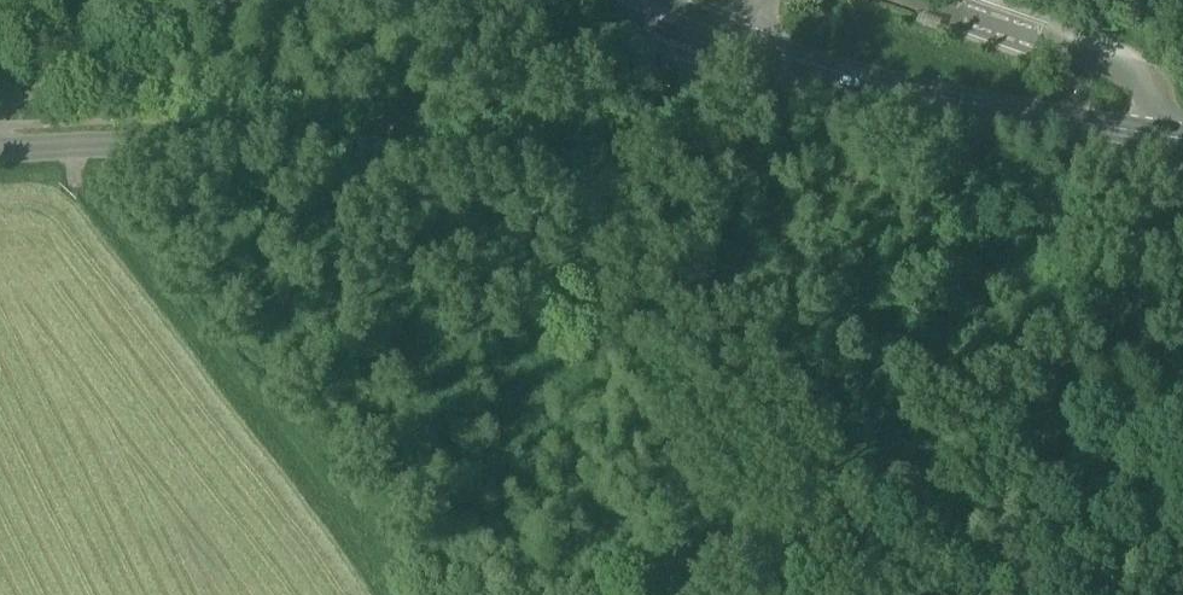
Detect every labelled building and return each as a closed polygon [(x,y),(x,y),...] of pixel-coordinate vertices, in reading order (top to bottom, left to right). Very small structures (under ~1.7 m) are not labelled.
[(237,10),(239,15),(255,10),(253,4),(237,10)]
